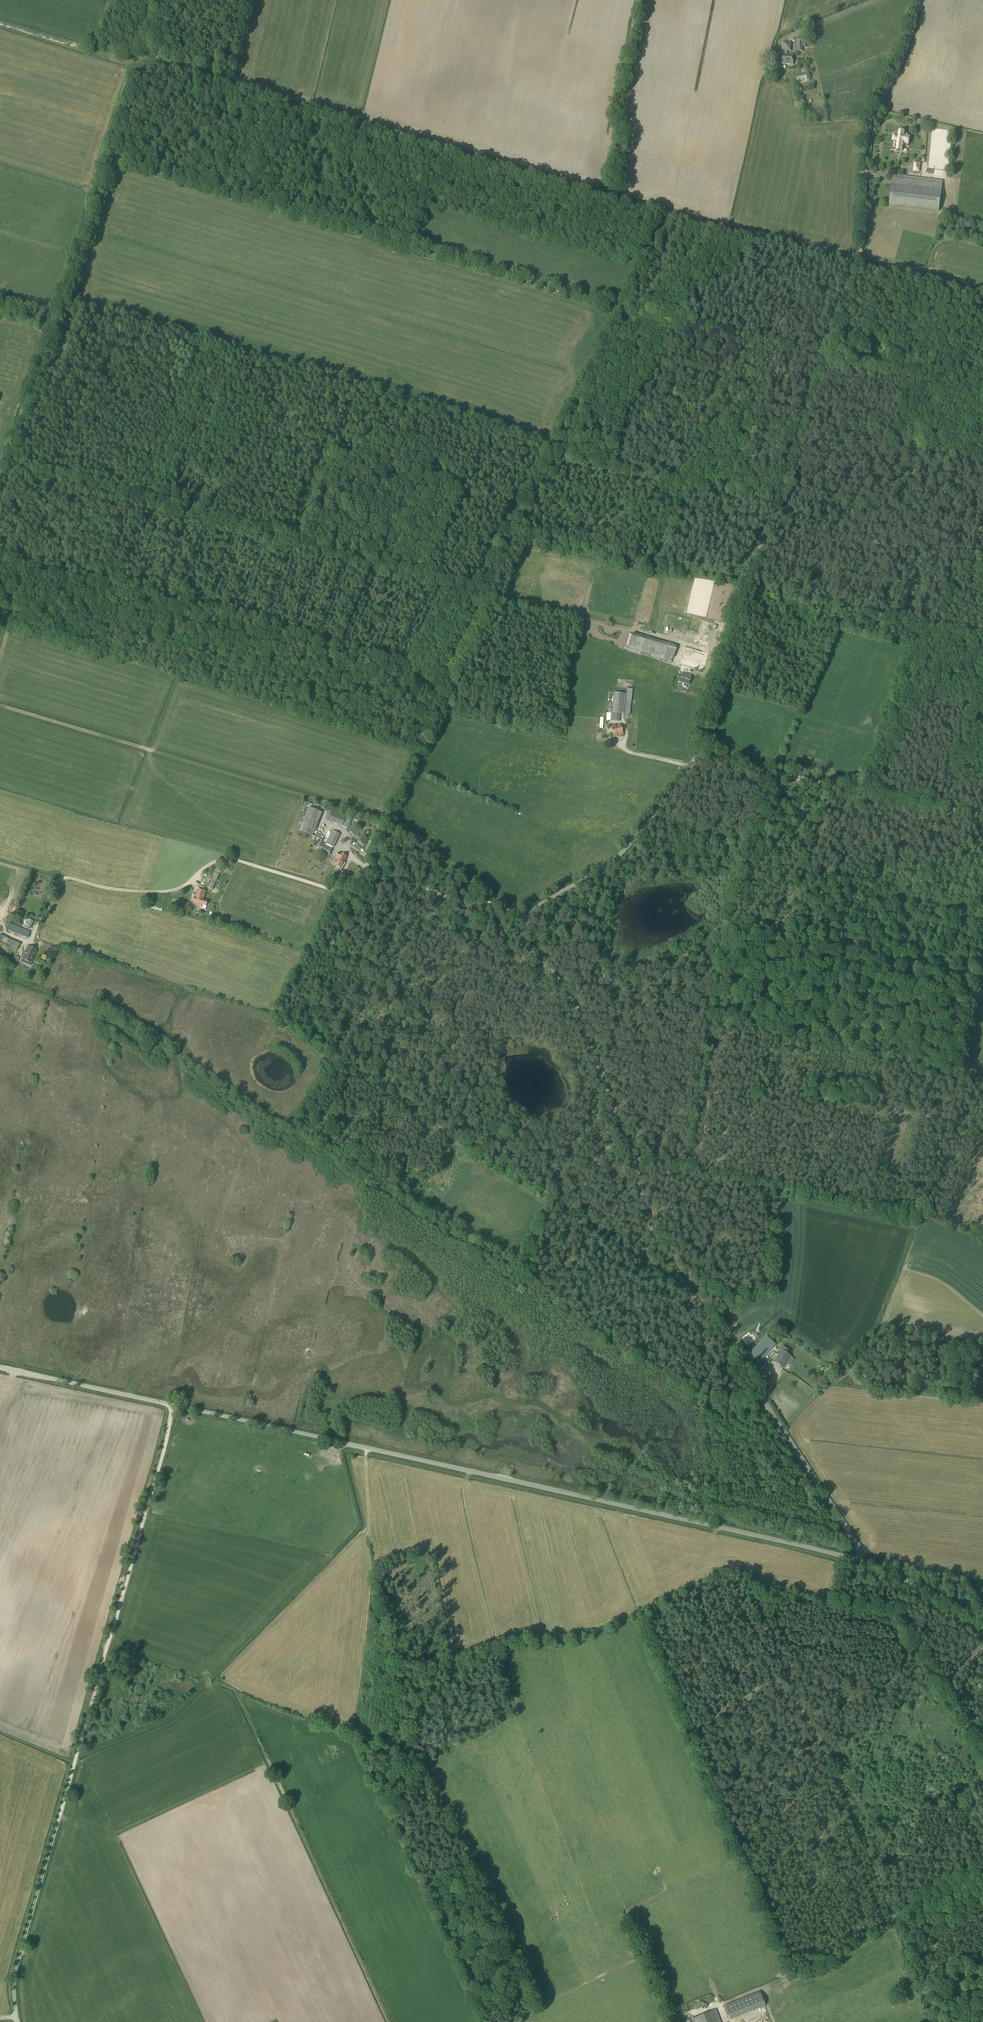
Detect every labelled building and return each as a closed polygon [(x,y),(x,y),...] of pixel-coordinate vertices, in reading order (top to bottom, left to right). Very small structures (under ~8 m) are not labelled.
[(782,64),(793,64),(793,54),(787,54),(787,51),(790,51),(791,42),(782,42),(782,51),(782,54),(782,64)] [(898,136),(893,135),(892,144),(897,145),(896,150),(902,151),(903,145),(908,146),(908,142),(907,142),(908,138),(909,138),(909,134),(904,134),(905,133),(904,133),(904,132),(903,132),(902,132),(901,132),(900,132),(899,132),(898,136)] [(889,205),(939,211),(942,182),(893,176),(889,205)] [(702,641),(704,633),(696,632),(695,640),(702,641)] [(628,648),(672,660),(676,647),(632,634),(628,648)] [(680,665),(703,671),(708,654),(685,647),(680,665)] [(679,682),(688,685),(691,676),(687,674),(687,676),(681,674),(679,682)] [(627,689),(626,692),(624,715),(625,715),(625,718),(629,718),(630,715),(632,689),(627,689)] [(610,714),(620,715),(624,715),(626,692),(613,690),(612,703),(610,714)] [(610,714),(606,713),(606,721),(619,722),(620,715),(610,714)] [(610,727),(613,738),(617,737),(617,736),(623,735),(621,724),(615,726),(615,725),(610,727)] [(309,808),(299,831),(312,836),(322,813),(309,808)] [(347,815),(333,810),(328,821),(342,826),(347,815)] [(316,835),(313,841),(320,845),(321,843),(323,838),(316,835)] [(320,845),(317,851),(328,856),(332,848),(321,843),(320,845)] [(335,866),(342,869),(344,866),(343,866),(346,857),(338,853),(336,858),(338,859),(335,866)] [(223,867),(217,865),(209,884),(214,885),(223,867)] [(193,902),(206,906),(207,902),(203,900),(206,892),(197,889),(195,898),(194,898),(193,902)] [(33,921),(27,919),(24,926),(30,929),(33,921)] [(10,924),(8,931),(27,938),(30,932),(10,924)] [(19,943),(2,936),(0,940),(0,941),(16,948),(19,943)] [(37,950),(27,946),(22,959),(31,963),(37,950)] [(749,1355),(758,1364),(775,1345),(766,1336),(749,1355)] [(773,1362),(783,1368),(791,1357),(781,1350),(777,1355),(778,1355),(773,1362)] [(760,1991),(725,2005),(730,2020),(766,2006),(760,1991)] [(691,2019),(693,2021),(721,2021),(716,2009),(691,2019)]
